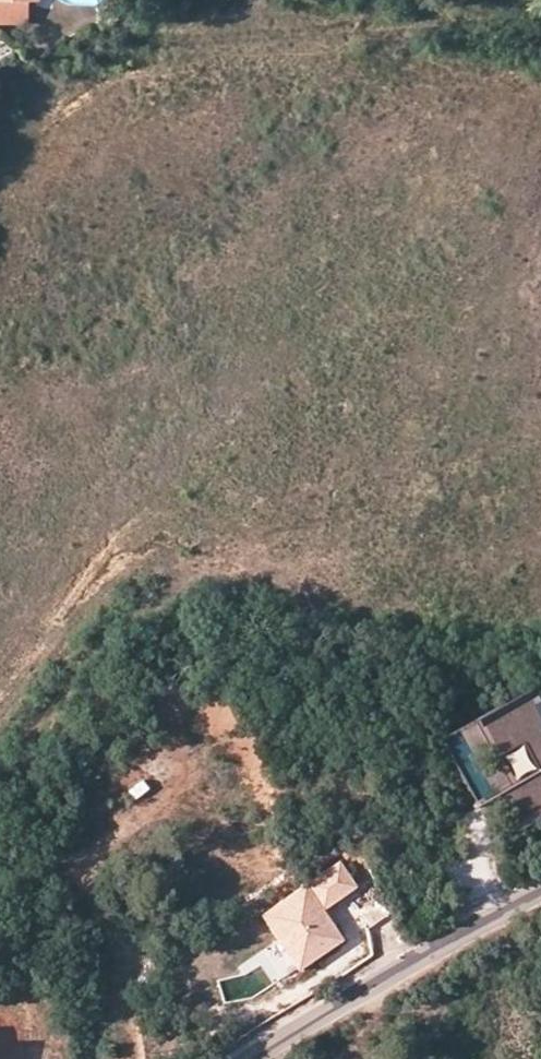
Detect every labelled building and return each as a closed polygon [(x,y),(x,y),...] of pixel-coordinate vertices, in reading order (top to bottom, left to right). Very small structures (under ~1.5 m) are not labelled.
[(23,0),(0,0),(0,14),(23,14),(23,0)] [(494,752),(518,742),(530,770),(506,780),(520,814),(540,805),(540,720),(531,696),(480,717),(494,752)] [(499,822),(520,814),(503,773),(483,781),(499,822)] [(322,909),(356,886),(339,861),(261,914),(298,969),(343,939),(322,909)]
